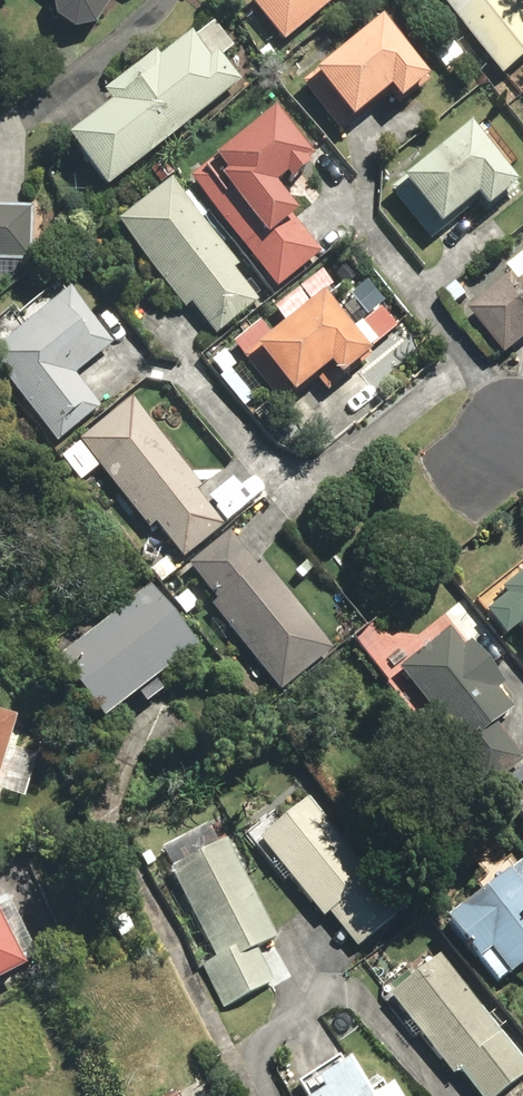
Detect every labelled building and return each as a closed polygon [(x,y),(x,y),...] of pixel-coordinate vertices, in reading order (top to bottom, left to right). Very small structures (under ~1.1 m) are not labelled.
[(47,2),(52,24),(72,35),(93,30),(112,0),(48,0),(47,2)] [(282,45),(337,0),(249,0),(247,2),(282,45)] [(511,0),(434,0),(499,80),(522,60),(522,15),(511,0)] [(381,20),(299,87),(339,136),(387,98),(397,110),(429,84),(406,57),(409,55),(381,20)] [(106,112),(63,146),(102,195),(239,84),(219,60),(232,50),(212,26),(192,42),(189,38),(156,64),(152,59),(98,102),(106,112)] [(467,130),(388,194),(428,243),(475,206),(483,217),(516,190),(467,130)] [(249,135),(187,185),(274,292),(319,256),(269,194),(285,180),(249,135)] [(170,183),(114,228),(183,312),(189,308),(214,338),(257,303),(232,272),(239,267),(170,183)] [(30,265),(32,211),(0,210),(0,265),(30,265)] [(508,270),(514,277),(470,313),(506,358),(522,344),(522,258),(508,270)] [(0,348),(0,378),(55,446),(100,409),(74,378),(111,348),(68,294),(0,348)] [(318,299),(241,362),(279,410),(326,373),(336,385),(367,360),(318,299)] [(130,403),(78,445),(147,532),(153,528),(181,563),(223,530),(194,494),(200,490),(130,403)] [(214,604),(209,609),(279,695),(332,652),(262,566),(255,571),(226,536),(186,569),(214,604)] [(483,617),(502,641),(517,629),(522,637),(522,584),(483,617)] [(146,590),(50,670),(100,729),(196,649),(146,590)] [(396,672),(458,749),(449,756),(481,796),(522,763),(522,761),(495,727),(512,713),(496,693),(503,688),(468,645),(461,651),(447,632),(396,672)] [(12,726),(0,723),(0,766),(12,726)] [(399,916),(307,802),(257,842),(321,921),(327,916),(356,951),(399,916)] [(511,816),(522,831),(522,806),(511,816)] [(224,844),(168,873),(215,962),(201,970),(223,1011),(272,985),(255,952),(275,941),(272,936),(224,844)] [(442,926),(475,967),(478,965),(495,987),(503,980),(505,982),(522,968),(522,872),(509,855),(469,887),(477,898),(442,926)] [(22,974),(19,969),(37,960),(6,899),(0,902),(0,985),(22,974)] [(438,959),(387,1000),(451,1079),(457,1074),(475,1095),(502,1095),(522,1079),(522,1066),(438,959)] [(354,1074),(350,1076),(345,1068),(313,1087),(318,1095),(367,1095),(354,1074)]
